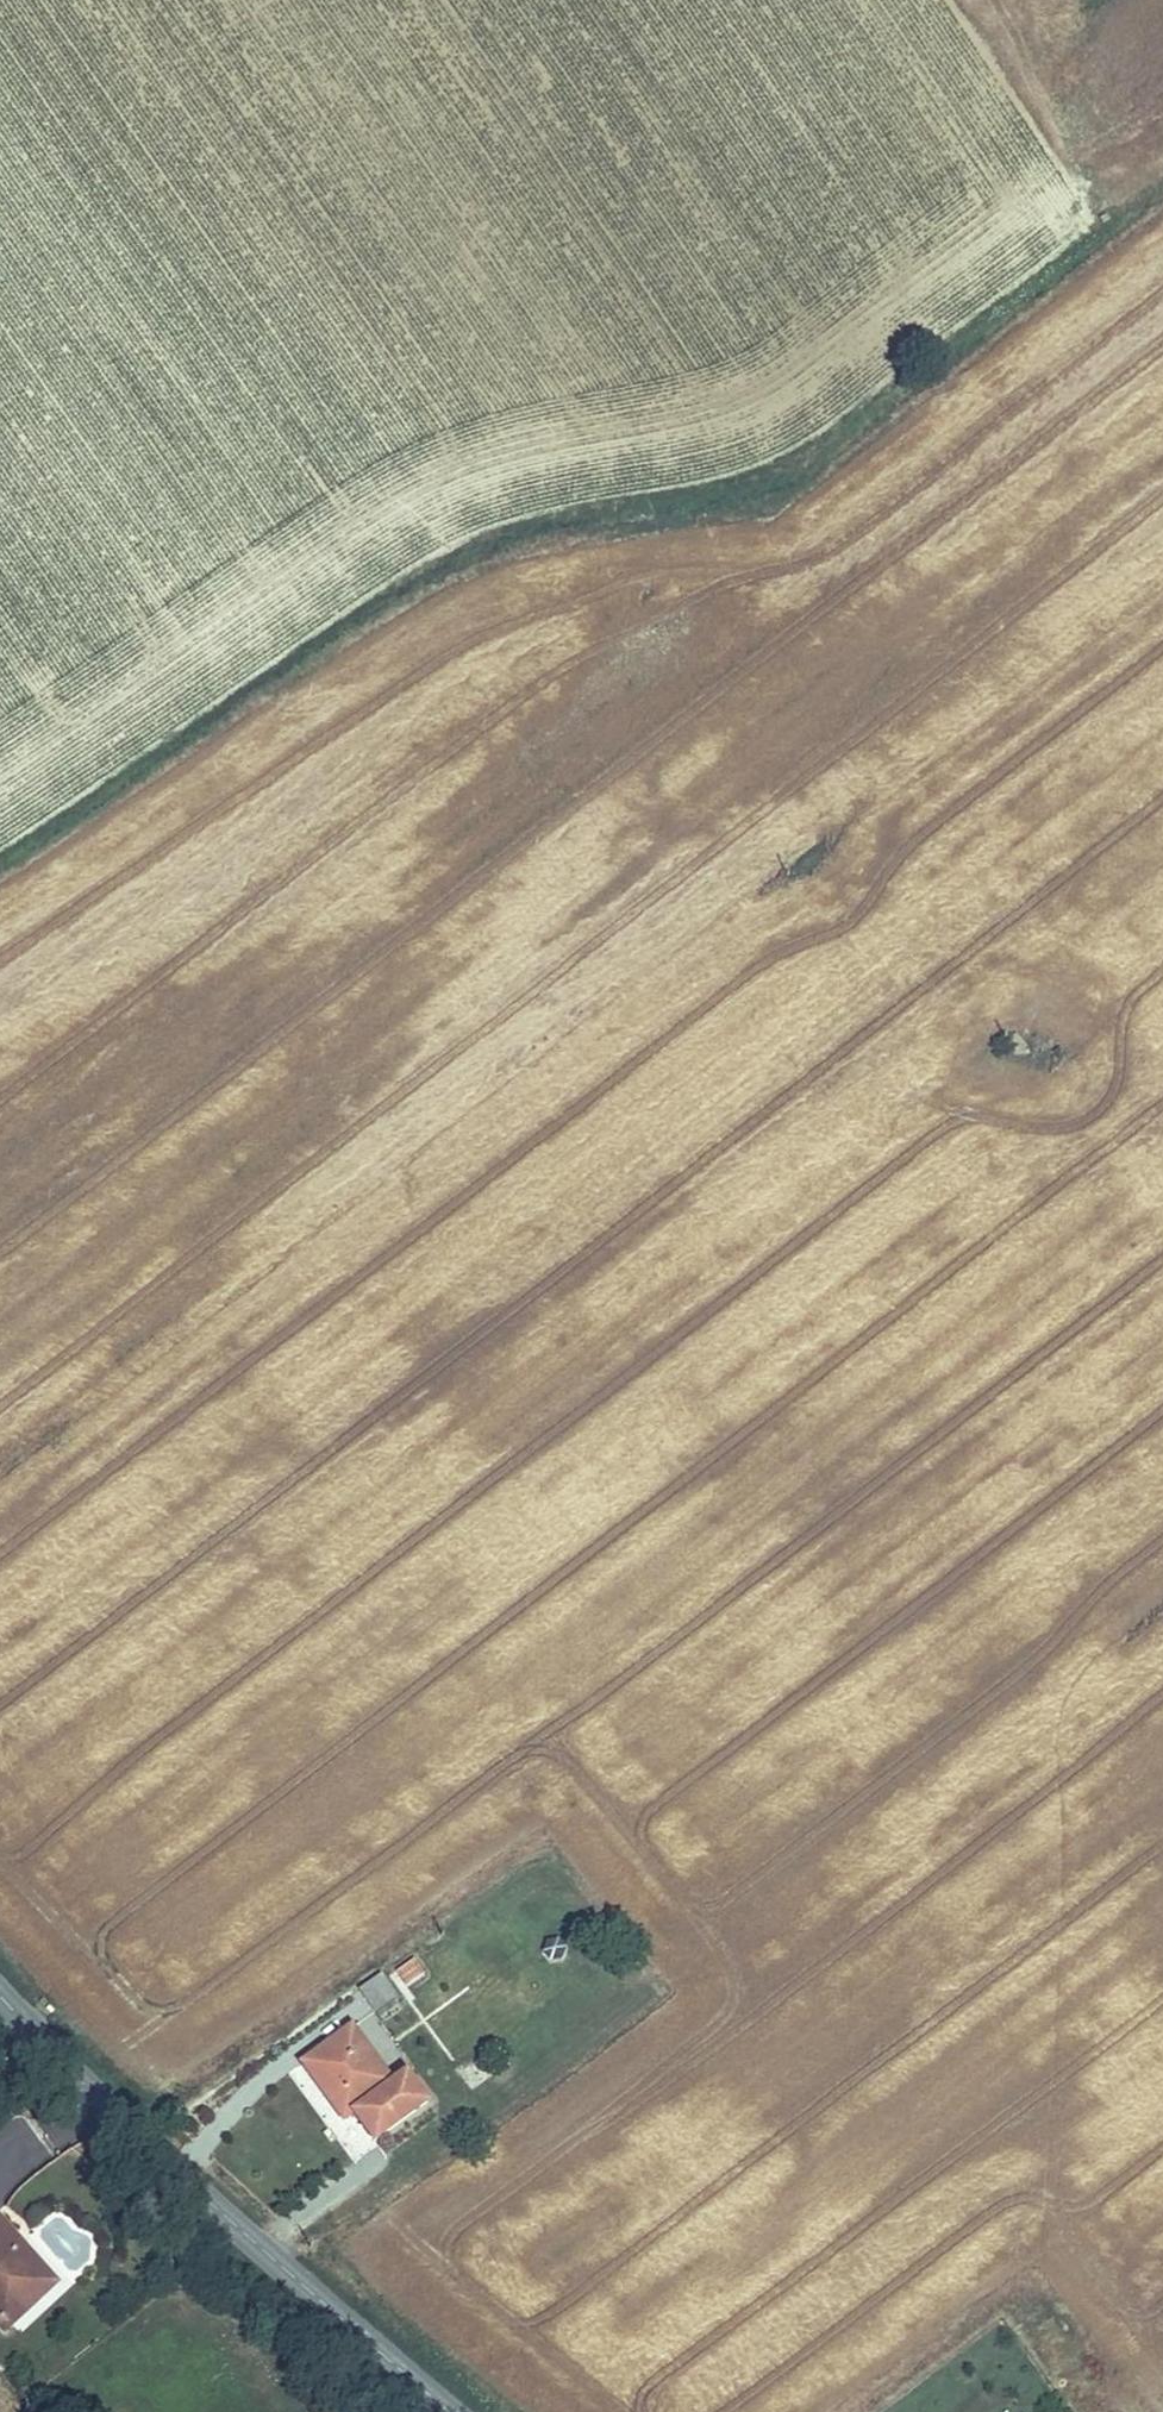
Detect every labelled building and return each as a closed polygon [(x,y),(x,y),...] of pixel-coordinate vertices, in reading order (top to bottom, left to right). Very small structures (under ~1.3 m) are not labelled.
[(415,1958),(392,1969),(401,1987),(424,1976),(415,1958)] [(376,1970),(354,1986),(371,2009),(392,1991),(376,1970)] [(352,2111),(364,2128),(415,2091),(402,2074),(389,2086),(347,2029),(299,2065),(340,2120),(352,2111)] [(415,2091),(364,2128),(369,2134),(421,2097),(415,2091)] [(8,2317),(54,2276),(0,2215),(0,2308),(8,2317)]
